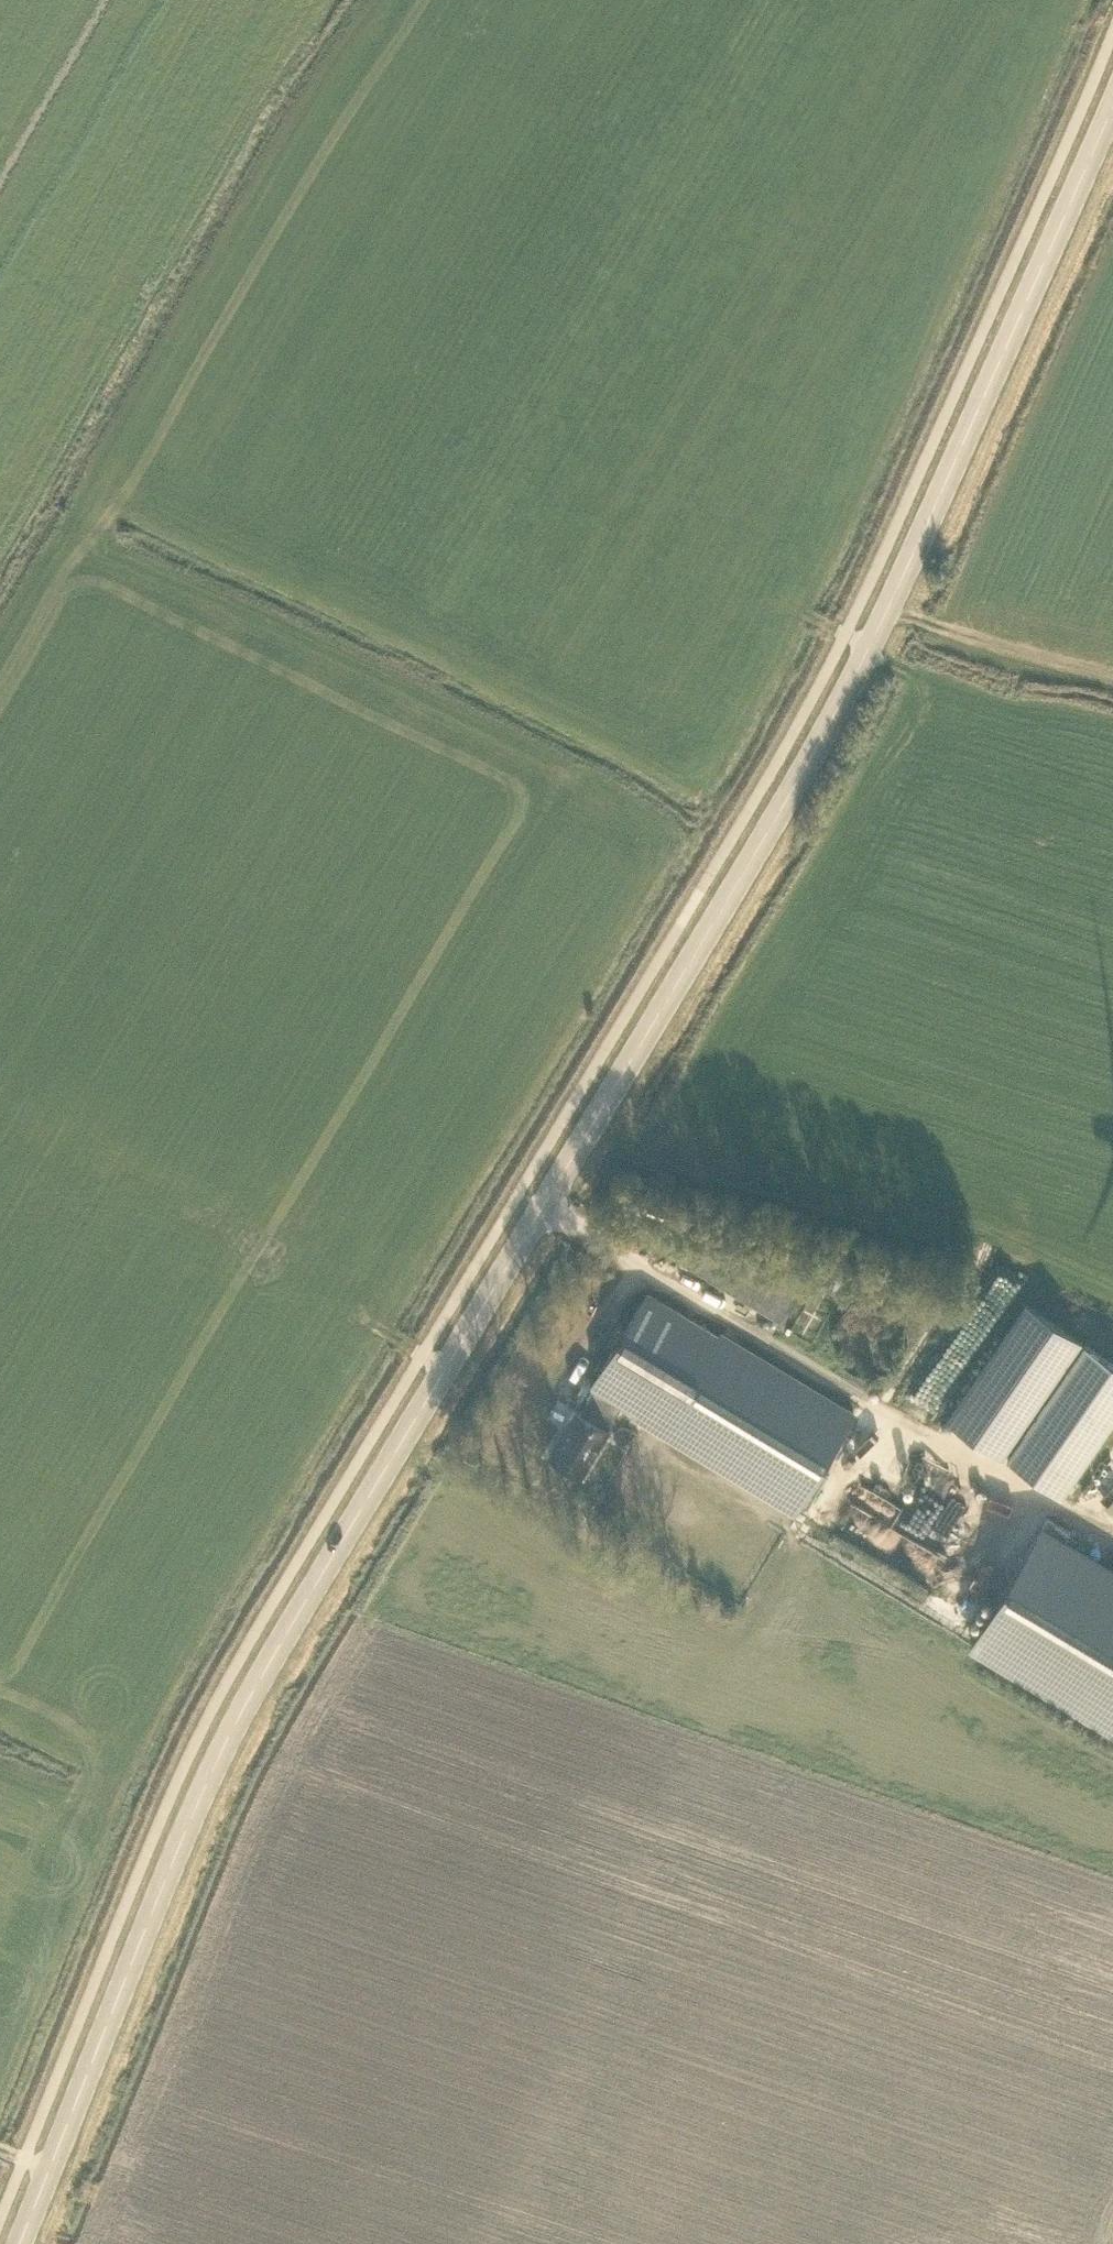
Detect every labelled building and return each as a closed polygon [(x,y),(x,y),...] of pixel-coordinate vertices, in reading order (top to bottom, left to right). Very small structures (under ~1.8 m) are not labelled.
[(583,1474),(610,1429),(608,1428),(622,1405),(633,1412),(618,1438),(629,1445),(645,1419),(797,1510),(854,1415),(648,1292),(591,1387),(595,1389),(581,1412),(578,1410),(551,1454),(583,1474)] [(947,1418),(1003,1456),(1083,1341),(1027,1302),(947,1418)] [(1008,1457),(1062,1495),(1112,1422),(1112,1361),(1087,1343),(1008,1457)] [(1041,1528),(972,1643),(1112,1728),(1112,1571),(1041,1528)]
